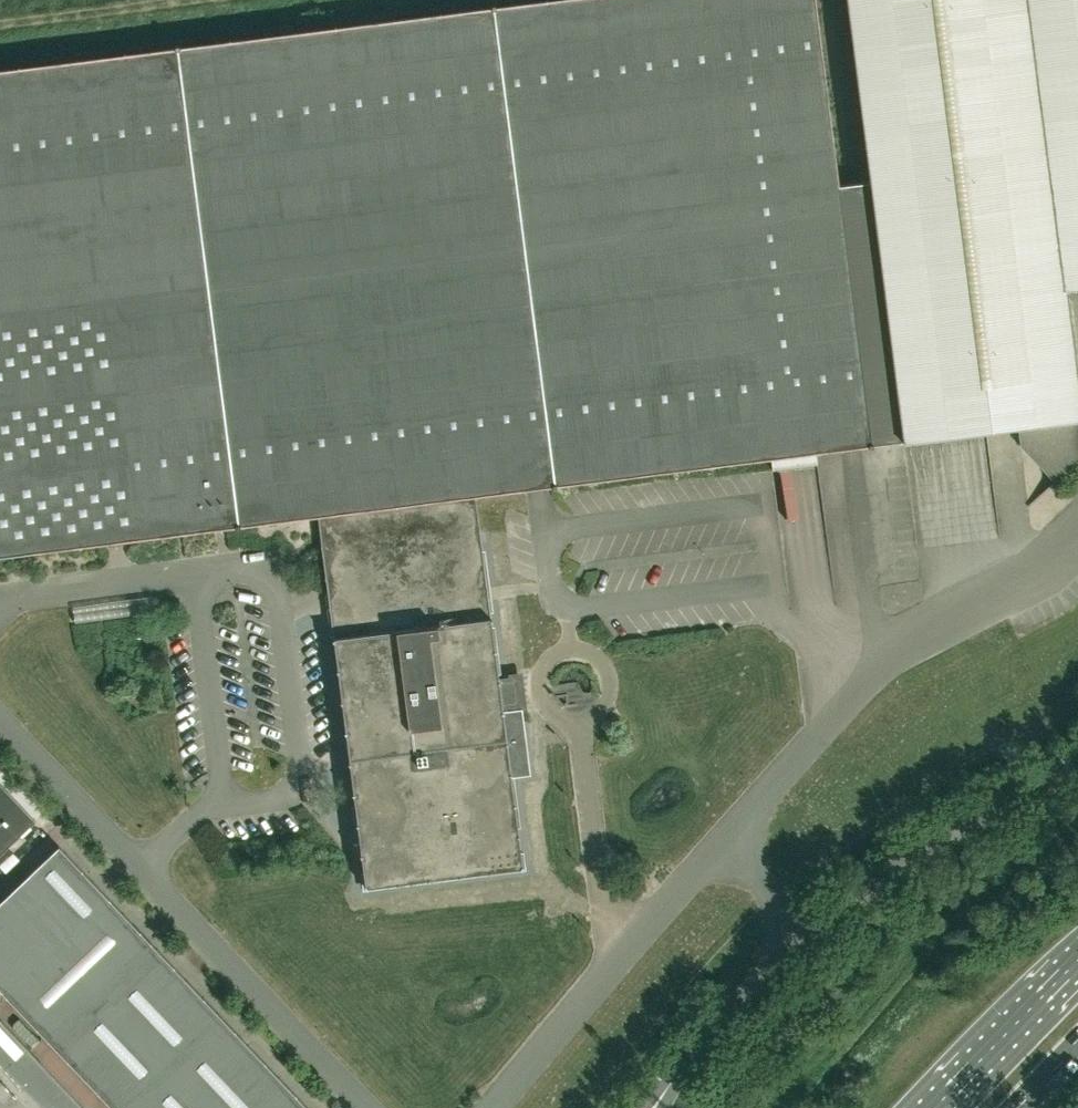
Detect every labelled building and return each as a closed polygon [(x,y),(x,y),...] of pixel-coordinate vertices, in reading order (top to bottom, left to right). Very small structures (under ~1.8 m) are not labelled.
[(837,450),(872,445),(816,0),(536,0),(0,69),(0,556),(116,541),(222,528),(319,516),(365,889),(522,869),(510,775),(527,772),(519,708),(501,710),(487,593),(475,497),(540,488),(794,454),(837,450)] [(903,441),(949,438),(1006,428),(1017,427),(1020,446),(1054,483),(1077,460),(1077,428),(1077,419),(1077,395),(1064,289),(1077,287),(1077,0),(847,0),(903,441)] [(35,820),(0,783),(0,854),(35,820)] [(2,991),(113,1107),(308,1107),(59,846),(30,873),(75,922),(2,991)]
